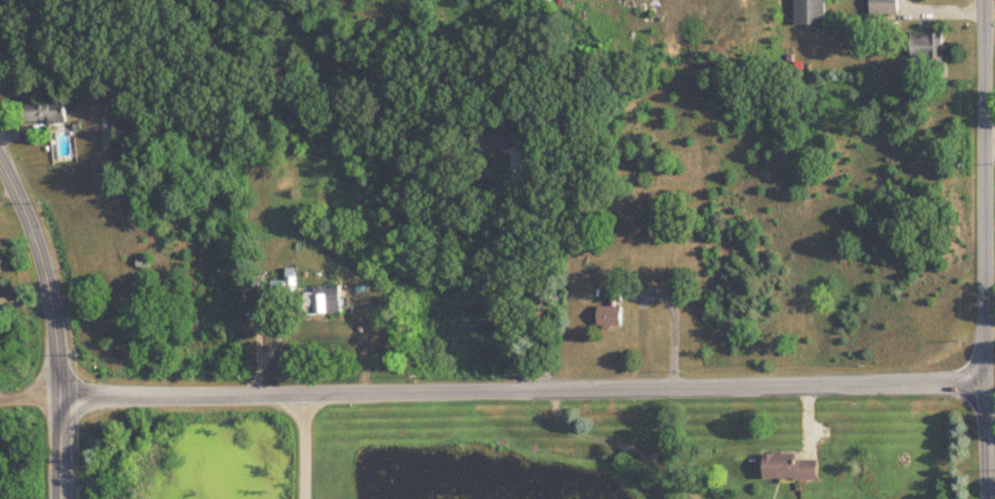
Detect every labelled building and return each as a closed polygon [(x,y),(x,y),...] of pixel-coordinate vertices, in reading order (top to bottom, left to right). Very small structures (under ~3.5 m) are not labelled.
[(797,26),(828,26),(828,0),(797,0),(797,26)] [(871,27),(883,27),(883,15),(900,15),(900,0),(871,0),(871,27)] [(944,34),(912,34),(912,63),(944,63),(944,34)] [(20,105),(22,125),(65,121),(63,101),(20,105)] [(525,150),(525,130),(508,130),(507,126),(474,128),(475,152),(525,150)] [(139,260),(139,269),(150,269),(150,260),(139,260)] [(308,293),(309,316),(346,315),(345,286),(316,287),(316,293),(308,293)] [(600,307),(600,328),(624,328),(624,291),(607,291),(607,307),(600,307)] [(818,480),(818,457),(766,457),(766,480),(818,480)]
